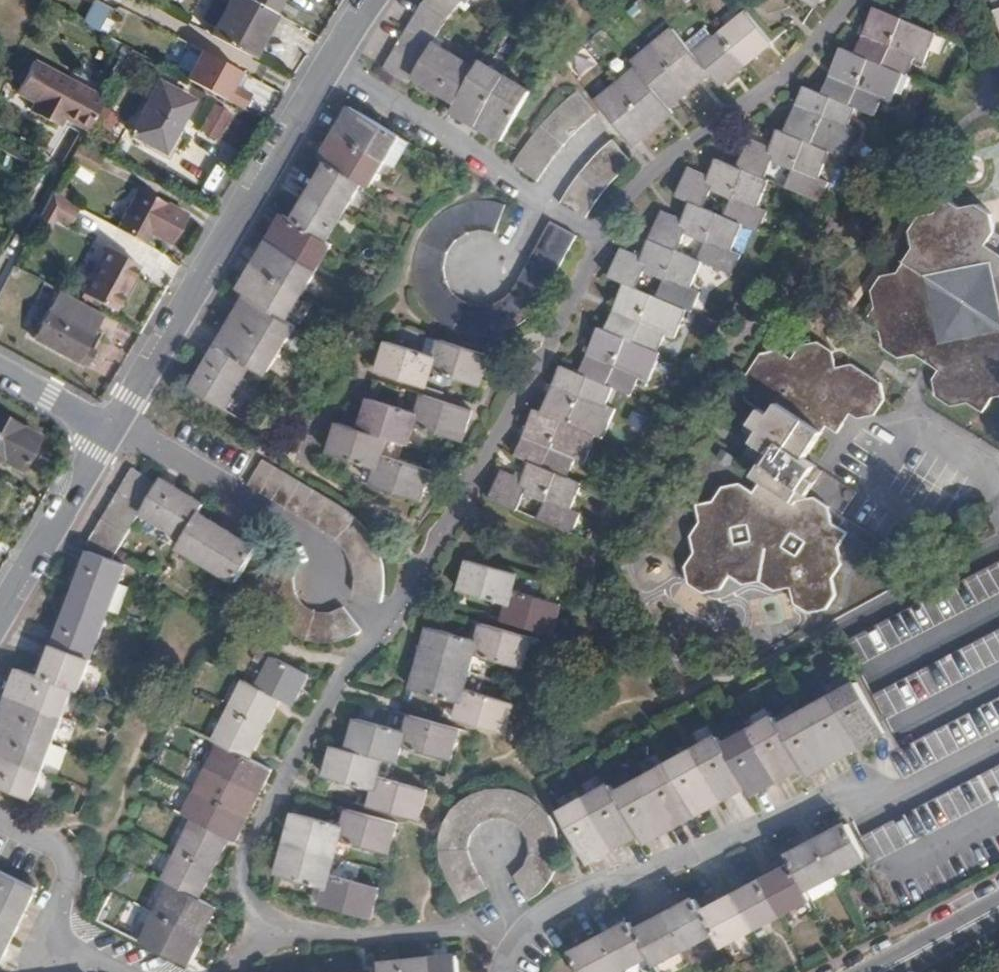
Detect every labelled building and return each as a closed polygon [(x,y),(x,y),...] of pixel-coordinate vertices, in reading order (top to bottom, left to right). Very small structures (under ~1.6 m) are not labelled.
[(97,28),(107,5),(97,0),(94,0),(84,22),(97,28)] [(207,34),(249,56),(272,12),(268,10),(249,0),(227,0),(207,34)] [(268,10),(274,0),(249,0),(268,10)] [(414,76),(434,43),(446,21),(464,0),(425,0),(421,4),(385,67),(410,83),(414,76)] [(842,48),(822,93),(857,107),(875,115),(882,98),(891,102),(903,73),(907,75),(915,57),(924,61),(937,33),(876,6),(855,53),(842,48)] [(748,12),(723,33),(747,63),(773,41),(748,12)] [(675,29),(655,45),(690,89),(711,73),(696,55),(675,29)] [(723,33),(696,55),(711,73),(721,84),(747,63),(723,33)] [(434,43),(414,76),(458,102),(477,68),(434,43)] [(199,44),(186,76),(231,94),(244,62),(199,44)] [(639,69),(670,106),(690,89),(655,45),(633,62),(639,69)] [(88,129),(104,99),(71,80),(34,60),(18,91),(34,100),(29,110),(50,121),(56,112),(64,118),(88,129)] [(477,68),(458,102),(453,110),(478,125),(507,76),(481,61),(477,68)] [(618,85),(655,128),(674,112),(670,106),(639,69),(618,85)] [(507,76),(478,125),(502,140),(532,90),(507,76)] [(154,80),(126,129),(160,148),(188,98),(154,80)] [(634,145),(655,128),(618,85),(598,101),(634,145)] [(805,86),(785,132),(831,151),(847,157),(858,129),(849,125),(857,107),(822,93),(805,86)] [(514,163),(538,180),(552,161),(567,141),(579,129),(596,114),(578,92),(566,102),(547,120),(528,143),(514,163)] [(199,129),(219,139),(233,110),(213,100),(199,129)] [(351,108),(337,131),(386,161),(400,136),(352,107),(351,108)] [(56,112),(50,121),(51,121),(59,126),(64,118),(56,112)] [(750,139),(737,167),(765,178),(773,161),(792,169),(785,187),(810,198),(820,201),(828,183),(819,178),(831,151),(785,132),(778,129),(770,148),(750,139)] [(321,157),(329,162),(363,182),(371,186),(386,161),(337,131),(321,157)] [(633,162),(614,140),(588,164),(577,179),(569,187),(563,198),(560,203),(569,208),(586,217),(602,194),(622,172),(633,162)] [(81,143),(71,160),(96,173),(105,156),(81,143)] [(676,196),(690,202),(704,207),(712,190),(731,198),(723,215),(743,224),(759,230),(768,211),(758,206),(769,180),(765,178),(737,167),(717,158),(709,176),(688,168),(676,196)] [(329,162),(313,190),(346,211),(363,182),(329,162)] [(139,189),(118,228),(145,244),(150,234),(172,245),(188,216),(139,189)] [(313,190),(295,221),(328,241),(346,211),(313,190)] [(80,208),(53,194),(37,224),(50,232),(57,219),(70,227),(80,208)] [(930,363),(936,368),(939,370),(933,379),(937,396),(950,405),(970,402),(983,411),(994,397),(998,396),(998,232),(997,230),(993,215),(977,204),(960,207),(946,198),(938,211),(936,213),(921,216),(911,231),(913,248),(897,272),(882,276),(872,290),(875,307),(866,321),(867,323),(881,332),(884,348),(899,357),(916,354),(930,363)] [(490,231),(496,232),(505,204),(501,202),(493,200),(485,200),(478,200),(471,201),(460,203),(449,209),(445,212),(439,216),(434,220),(428,227),(424,233),(421,238),(417,246),(415,254),(414,265),(414,276),(416,286),(421,298),(427,308),(433,315),(442,322),(451,327),(461,331),(474,335),(485,335),(498,334),(512,329),(522,322),(531,315),(542,299),(553,278),(577,235),(552,222),(527,265),(520,279),(512,290),(506,297),(495,303),(490,304),(486,305),(481,306),(474,305),(468,302),(460,299),(455,294),(451,289),(447,283),(445,278),(444,273),(445,267),(445,262),(446,257),(448,252),(452,246),(458,238),(463,235),(468,232),(472,231),(478,230),(484,230),(490,231)] [(662,211),(650,238),(679,250),(686,233),(705,242),(698,258),(703,260),(734,273),(741,255),(731,251),(743,224),(723,215),(704,207),(690,202),(683,219),(662,211)] [(284,215),(270,239),(318,269),(333,244),(328,241),(295,221),(284,215)] [(609,277),(625,284),(638,289),(646,271),(664,279),(656,296),(687,309),(692,312),(700,292),(691,288),(703,260),(698,258),(679,250),(650,238),(642,257),(621,249),(609,277)] [(270,239),(255,264),(304,294),(318,269),(270,239)] [(109,248),(87,288),(112,303),(135,263),(109,248)] [(239,290),(247,295),(288,319),(304,294),(255,264),(239,290)] [(625,284),(605,329),(659,351),(666,334),(675,337),(687,309),(656,296),(638,289),(625,284)] [(247,295),(232,321),(281,350),(297,324),(288,319),(247,295)] [(49,308),(34,335),(83,364),(99,337),(49,308)] [(232,321),(218,346),(250,365),(266,375),(281,350),(232,321)] [(599,327),(580,373),(613,387),(632,394),(640,378),(649,381),(661,353),(659,351),(605,329),(599,327)] [(443,339),(437,356),(433,370),(480,385),(490,355),(443,339)] [(433,370),(437,356),(389,340),(378,371),(428,387),(433,370)] [(858,418),(877,414),(886,400),(881,382),(853,363),(837,366),(834,351),(819,342),(801,345),(792,358),(779,350),(762,352),(743,382),(745,399),(760,409),(752,424),(760,430),(754,439),(751,445),(746,453),(760,463),(753,475),(762,481),(754,491),(741,483),(723,486),(712,501),(697,504),(700,520),(691,535),(695,552),(686,566),(690,585),(704,593),(721,590),(730,576),(744,585),(760,582),(773,590),(791,587),(794,603),(809,612),(826,609),(836,593),(833,578),(841,564),(839,548),(848,533),(834,524),(830,506),(815,497),(810,497),(809,494),(809,492),(824,470),(817,466),(805,458),(826,426),(837,433),(850,413),(858,418)] [(250,365),(218,346),(192,389),(224,409),(250,365)] [(899,409),(877,414),(858,418),(850,413),(837,433),(817,466),(824,470),(850,428),(873,423),(905,417),(917,398),(923,388),(936,368),(930,363),(917,382),(899,409)] [(562,366),(542,412),(597,435),(603,438),(615,409),(606,405),(613,387),(580,373),(562,366)] [(425,394),(419,413),(415,425),(463,440),(473,409),(425,394)] [(370,398),(361,429),(389,438),(410,444),(415,425),(419,413),(370,398)] [(516,455),(531,461),(568,477),(575,459),(584,463),(597,435),(542,412),(536,409),(516,455)] [(4,455),(2,459),(21,469),(38,435),(0,415),(0,453),(4,455)] [(389,438),(361,429),(339,423),(329,453),(378,469),(383,454),(389,438)] [(383,454),(378,469),(372,485),(421,500),(431,469),(383,454)] [(264,460),(248,484),(323,529),(335,538),(343,547),(350,561),(355,574),(355,592),(382,603),(384,592),(384,584),(384,572),(380,556),(376,544),(366,528),(353,514),(344,507),(328,497),(264,460)] [(490,497),(517,509),(525,492),(544,500),(537,517),(572,532),(580,513),(571,510),(583,483),(568,477),(531,461),(523,479),(501,471),(490,497)] [(88,543),(114,557),(141,512),(158,483),(133,468),(88,543)] [(158,483),(141,512),(168,527),(184,537),(198,513),(203,504),(161,479),(158,483)] [(228,530),(198,513),(184,537),(179,546),(208,563),(228,530)] [(228,530),(208,563),(237,581),(257,548),(228,530)] [(355,635),(361,630),(344,606),(339,610),(333,611),(326,613),(320,613),(315,611),(309,609),(303,604),(300,600),(296,591),(295,582),(295,573),(299,563),(274,549),(271,555),(268,560),(267,565),(265,573),(264,582),(265,591),(268,604),(275,614),(278,620),(285,627),(292,632),(296,635),(304,639),(307,640),(312,641),(321,643),(337,641),(347,638),(355,635)] [(90,550),(73,597),(110,611),(127,565),(113,559),(90,550)] [(461,590),(509,605),(513,589),(518,573),(469,560),(465,573),(461,590)] [(513,589),(509,605),(505,620),(527,626),(554,634),(556,625),(562,603),(528,593),(513,589)] [(73,597),(56,643),(91,658),(110,611),(73,597)] [(429,626),(421,657),(470,671),(475,653),(523,667),(531,636),(482,623),(478,640),(429,626)] [(56,643),(42,677),(73,689),(79,690),(91,658),(56,643)] [(274,657),(258,686),(280,698),(293,704),(308,674),(274,657)] [(413,689),(462,703),(466,688),(470,671),(421,657),(413,689)] [(20,669),(9,695),(63,715),(73,689),(42,677),(20,669)] [(245,680),(230,711),(265,728),(280,698),(258,686),(245,680)] [(857,682),(832,697),(860,747),(885,733),(857,682)] [(466,688),(462,703),(456,720),(505,733),(506,728),(514,702),(466,688)] [(0,721),(0,724),(53,744),(63,715),(9,695),(0,721)] [(832,697),(806,711),(834,762),(860,747),(832,697)] [(214,741),(220,744),(249,759),(265,728),(230,711),(214,741)] [(806,711),(780,725),(803,767),(808,775),(834,762),(806,711)] [(410,716),(406,732),(402,748),(450,761),(459,728),(410,716)] [(776,717),(750,731),(777,781),(803,767),(780,725),(776,717)] [(357,718),(349,749),(383,759),(398,763),(402,748),(406,732),(357,718)] [(42,770),(53,744),(0,724),(0,754),(42,770)] [(750,731),(724,745),(747,787),(751,794),(752,795),(777,781),(750,731)] [(719,736),(694,751),(722,800),(747,787),(724,745),(719,736)] [(220,744),(208,768),(259,794),(271,770),(249,759),(220,744)] [(326,776),(374,790),(378,777),(383,759),(349,749),(334,745),(326,776)] [(694,751),(668,765),(696,815),(722,800),(694,751)] [(0,754),(0,785),(32,798),(42,770),(0,754)] [(668,765),(643,779),(670,829),(696,815),(668,765)] [(208,768),(196,791),(247,817),(259,794),(208,768)] [(378,777),(374,790),(370,807),(419,820),(427,790),(378,777)] [(616,793),(640,835),(644,842),(670,829),(643,779),(616,793)] [(585,799),(613,850),(640,835),(616,793),(611,785),(585,799)] [(473,896),(487,889),(484,883),(471,859),(468,851),(469,842),(472,834),(477,826),(483,821),(489,819),(495,818),(504,818),(509,818),(515,822),(520,826),(526,833),(528,839),(530,845),(529,854),(527,863),(515,875),(529,901),(533,898),(541,892),(547,886),(552,877),(557,866),(559,855),(560,845),(557,831),(554,822),(545,809),(536,800),(526,794),(517,791),(508,788),(493,789),(488,789),(482,790),(467,797),(457,804),(451,811),(445,821),(440,838),(439,852),(440,862),(443,869),(449,880),(461,902),(473,896)] [(184,815),(194,820),(229,837),(236,840),(247,817),(196,791),(184,815)] [(588,863),(613,850),(585,799),(560,812),(588,863)] [(349,809),(344,826),(340,840),(388,854),(397,822),(349,809)] [(296,811),(287,843),(336,857),(340,840),(344,826),(296,811)] [(194,820),(180,850),(214,867),(229,837),(194,820)] [(848,825),(819,840),(837,874),(866,859),(848,825)] [(788,856),(793,866),(806,890),(817,885),(837,874),(819,840),(788,856)] [(336,857),(287,843),(279,874),(327,888),(331,874),(336,857)] [(164,881),(172,885),(199,899),(214,867),(180,850),(164,881)] [(793,866),(764,881),(774,901),(781,915),(811,899),(806,890),(793,866)] [(24,914),(38,888),(0,870),(0,902),(24,914)] [(331,874),(327,888),(322,905),(370,919),(379,888),(331,874)] [(764,881),(734,897),(751,930),(781,915),(774,901),(764,881)] [(172,885),(157,914),(201,936),(216,907),(199,899),(172,885)] [(734,897),(703,912),(714,934),(721,946),(751,930),(734,897)] [(696,899),(666,915),(674,929),(684,949),(714,934),(703,912),(696,899)] [(12,940),(24,914),(0,902),(0,935),(12,940)] [(201,936),(157,914),(142,942),(187,965),(201,936)] [(636,931),(649,957),(653,965),(684,949),(674,929),(666,915),(636,931)] [(618,971),(621,971),(649,957),(636,931),(631,922),(600,939),(618,971)] [(0,935),(0,963),(12,940),(0,935)] [(600,939),(571,953),(580,971),(618,971),(600,939)] [(430,958),(432,971),(459,971),(457,956),(430,958)] [(404,961),(405,971),(432,971),(430,958),(404,961)] [(379,971),(405,971),(404,961),(379,964),(379,971)]
